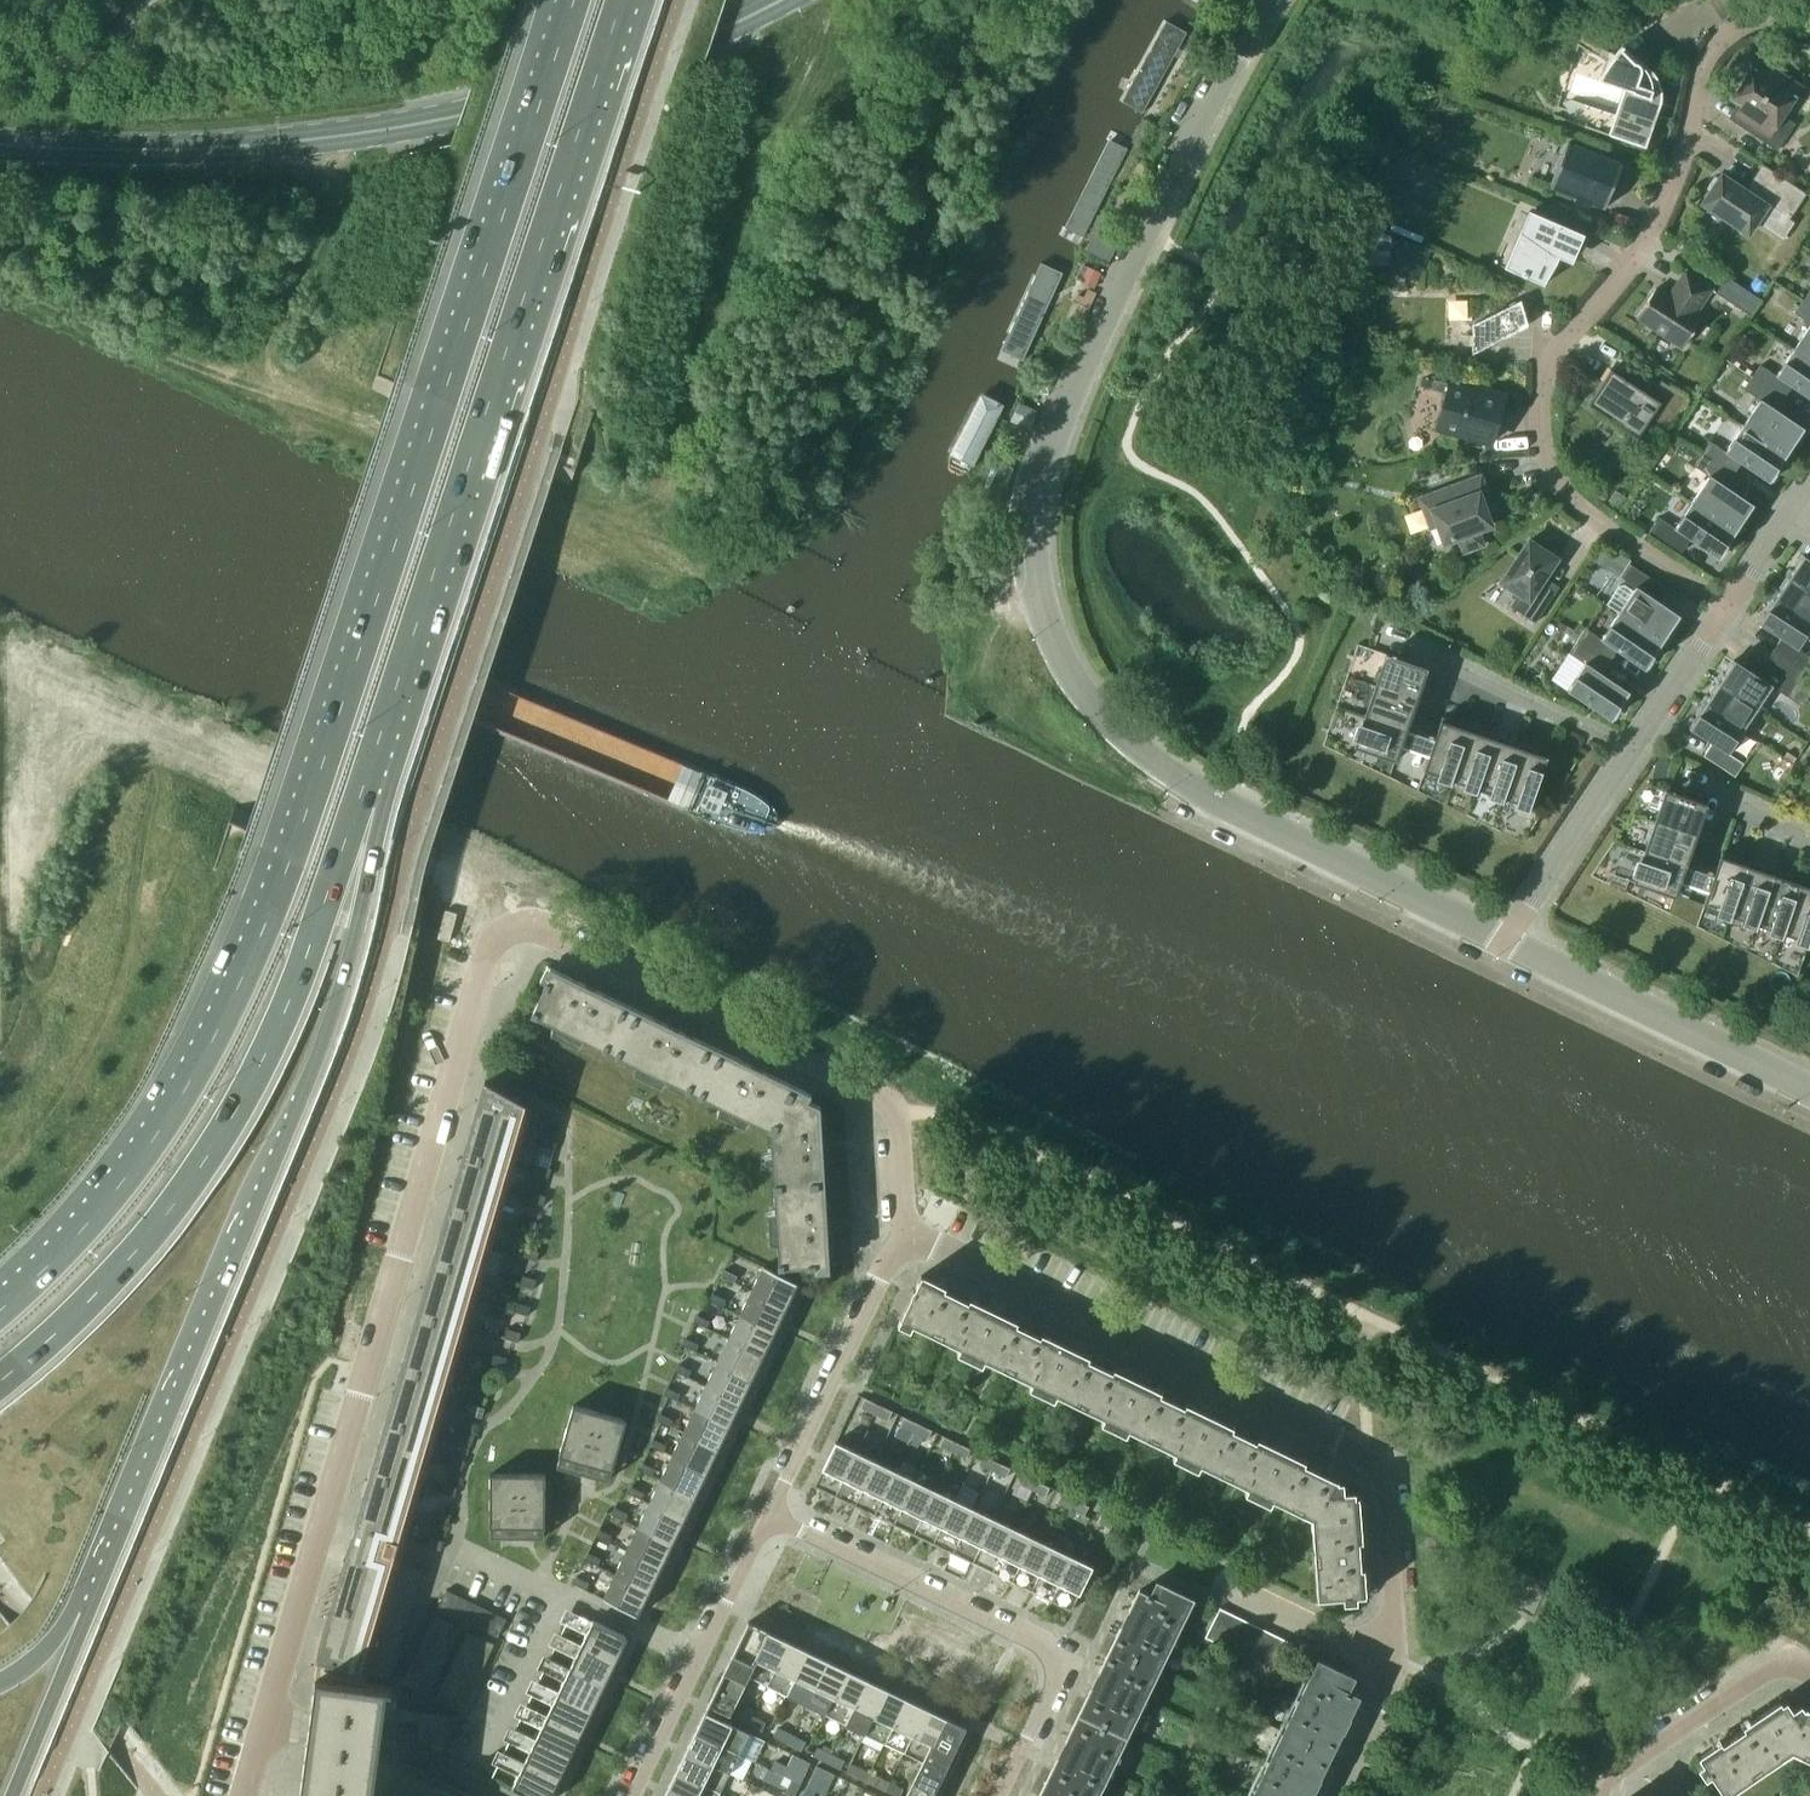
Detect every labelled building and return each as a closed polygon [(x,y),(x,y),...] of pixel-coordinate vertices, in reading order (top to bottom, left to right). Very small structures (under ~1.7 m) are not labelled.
[(1721,19),(1724,18),(1726,17),(1729,15),(1731,13),(1732,11),(1734,8),(1735,6),(1736,3),(1736,0),(1708,0),(1721,19)] [(1170,23),(1128,99),(1145,108),(1187,33),(1170,23)] [(1208,57),(1215,45),(1203,38),(1199,47),(1203,49),(1201,54),(1208,57)] [(1622,46),(1614,54),(1603,48),(1600,57),(1608,62),(1598,80),(1628,91),(1624,117),(1584,104),(1570,99),(1566,110),(1567,110),(1563,117),(1555,115),(1555,116),(1645,147),(1660,105),(1661,97),(1661,88),(1659,81),(1655,74),(1651,70),(1647,65),(1641,61),(1636,57),(1630,52),(1623,48),(1624,47),(1622,46)] [(1801,87),(1776,70),(1759,59),(1734,98),(1758,114),(1747,130),(1777,150),(1795,123),(1783,115),(1801,87)] [(1112,121),(1061,230),(1082,240),(1132,132),(1112,121)] [(1605,208),(1622,163),(1568,142),(1550,187),(1605,208)] [(1140,158),(1133,172),(1148,180),(1155,165),(1140,158)] [(1757,221),(1783,238),(1794,222),(1787,218),(1790,214),(1792,215),(1793,214),(1791,213),(1804,193),(1806,194),(1807,193),(1762,164),(1765,166),(1758,176),(1758,175),(1757,176),(1758,177),(1751,186),(1749,185),(1748,185),(1755,190),(1752,194),(1721,174),(1702,203),(1748,234),(1757,221)] [(1504,267),(1543,285),(1556,264),(1559,257),(1572,263),(1584,236),(1607,246),(1608,245),(1529,210),(1504,267)] [(1095,253),(1109,260),(1120,238),(1106,231),(1095,253)] [(1095,288),(1102,273),(1084,265),(1078,280),(1095,288)] [(1040,271),(1003,361),(1020,369),(1058,278),(1040,271)] [(1671,297),(1656,287),(1637,317),(1683,347),(1702,317),(1695,313),(1711,288),(1686,272),(1674,290),(1675,291),(1671,297)] [(1727,276),(1716,292),(1750,315),(1761,299),(1727,276)] [(1521,299),(1503,308),(1515,332),(1528,325),(1521,299)] [(1803,300),(1795,313),(1809,323),(1809,305),(1803,300)] [(1472,354),(1515,332),(1503,308),(1473,323),(1472,354)] [(1793,349),(1809,360),(1809,324),(1793,349)] [(1752,377),(1784,398),(1792,386),(1809,398),(1809,360),(1793,349),(1776,375),(1761,364),(1752,377)] [(1753,364),(1747,372),(1753,376),(1758,368),(1753,364)] [(1610,369),(1587,404),(1637,437),(1651,416),(1667,427),(1687,397),(1661,380),(1651,396),(1610,369)] [(1760,400),(1743,425),(1786,454),(1804,428),(1776,410),(1784,398),(1752,377),(1744,389),(1760,400)] [(1451,384),(1434,379),(1431,389),(1447,393),(1437,427),(1441,428),(1441,429),(1442,428),(1443,430),(1456,434),(1458,433),(1459,433),(1492,442),(1505,395),(1484,389),(1483,394),(1451,386),(1451,384)] [(984,390),(946,470),(969,481),(1007,401),(984,390)] [(1011,421),(1030,429),(1039,410),(1019,402),(1011,421)] [(1768,481),(1786,454),(1743,425),(1726,451),(1710,441),(1702,453),(1733,474),(1741,462),(1768,481)] [(1709,476),(1692,502),(1735,530),(1753,504),(1726,486),(1733,474),(1702,453),(1693,465),(1709,476)] [(1459,536),(1464,550),(1482,543),(1477,529),(1490,524),(1479,494),(1484,492),(1485,493),(1486,493),(1480,476),(1421,499),(1427,514),(1434,511),(1445,541),(1459,536)] [(1615,489),(1607,502),(1617,509),(1625,496),(1615,489)] [(1718,557),(1735,530),(1692,502),(1675,528),(1659,517),(1650,530),(1682,552),(1691,539),(1718,557)] [(1529,540),(1501,582),(1519,594),(1511,606),(1536,622),(1556,592),(1541,582),(1557,558),(1529,540)] [(1613,557),(1599,548),(1592,559),(1605,568),(1613,557)] [(1803,555),(1788,577),(1809,592),(1809,559),(1803,555)] [(1619,612),(1619,613),(1662,641),(1679,615),(1652,597),(1660,584),(1629,563),(1620,576),(1636,587),(1633,592),(1620,583),(1606,604),(1619,612)] [(1773,600),(1809,624),(1809,592),(1788,577),(1773,600)] [(1809,629),(1809,624),(1773,600),(1758,622),(1781,638),(1773,650),(1805,671),(1809,663),(1809,656),(1797,647),(1809,629)] [(1578,640),(1577,640),(1609,661),(1617,650),(1644,668),(1662,641),(1619,613),(1602,638),(1586,628),(1584,630),(1579,626),(1576,630),(1568,625),(1564,631),(1578,640)] [(1601,673),(1609,661),(1577,640),(1569,653),(1585,663),(1567,690),(1611,719),(1629,691),(1601,673)] [(1765,663),(1796,684),(1805,671),(1773,650),(1765,663)] [(1422,682),(1427,667),(1398,657),(1397,659),(1394,668),(1386,665),(1379,685),(1376,684),(1376,685),(1417,698),(1417,697),(1411,695),(1416,680),(1422,682)] [(1796,684),(1765,663),(1757,675),(1733,659),(1718,682),(1757,708),(1772,686),(1788,696),(1796,684)] [(1718,682),(1703,704),(1742,730),(1757,708),(1718,682)] [(1366,714),(1366,715),(1406,728),(1411,715),(1405,713),(1410,697),(1416,699),(1417,698),(1376,685),(1379,686),(1372,706),(1380,709),(1377,718),(1366,714)] [(1728,752),(1742,730),(1703,704),(1688,727),(1712,742),(1703,755),(1735,776),(1744,763),(1728,752)] [(1406,729),(1406,728),(1366,715),(1366,716),(1368,716),(1362,736),(1369,739),(1365,750),(1366,750),(1364,755),(1375,759),(1377,754),(1396,760),(1401,746),(1429,755),(1432,745),(1434,739),(1406,729)] [(1432,745),(1429,755),(1424,770),(1440,775),(1442,772),(1451,775),(1467,729),(1459,726),(1460,722),(1442,716),(1434,739),(1432,745)] [(1467,729),(1451,775),(1450,779),(1467,784),(1468,781),(1477,784),(1493,738),(1485,735),(1486,731),(1468,725),(1467,729)] [(1494,790),(1503,793),(1519,747),(1511,744),(1513,740),(1495,734),(1493,738),(1477,784),(1476,788),(1493,793),(1494,790)] [(1519,747),(1503,793),(1502,796),(1519,802),(1520,799),(1529,802),(1528,805),(1530,806),(1547,756),(1537,753),(1538,749),(1521,743),(1519,747)] [(1796,758),(1787,752),(1784,756),(1793,762),(1796,758)] [(1656,819),(1655,820),(1696,834),(1696,833),(1690,831),(1695,815),(1702,818),(1707,803),(1677,792),(1676,794),(1677,795),(1674,803),(1665,801),(1659,820),(1656,819)] [(1645,850),(1686,864),(1690,851),(1684,848),(1689,833),(1696,835),(1696,834),(1655,820),(1655,821),(1658,822),(1651,842),(1659,845),(1656,853),(1645,850)] [(1714,874),(1685,865),(1686,864),(1645,850),(1645,851),(1648,852),(1641,872),(1649,875),(1645,885),(1644,891),(1655,894),(1656,889),(1675,896),(1680,881),(1708,891),(1711,881),(1714,874)] [(1711,881),(1708,891),(1703,905),(1720,911),(1721,908),(1730,911),(1746,864),(1738,861),(1739,857),(1721,851),(1714,874),(1711,881)] [(1748,860),(1746,864),(1730,911),(1729,914),(1746,920),(1747,917),(1756,920),(1772,873),(1764,870),(1765,866),(1748,860)] [(1773,926),(1782,929),(1798,882),(1790,879),(1792,875),(1774,869),(1772,873),(1756,920),(1755,923),(1772,929),(1773,926)] [(1798,882),(1782,929),(1781,932),(1798,938),(1799,934),(1808,938),(1807,941),(1809,942),(1809,940),(1809,881),(1800,878),(1798,882)] [(547,965),(541,979),(546,982),(543,988),(544,988),(531,1014),(610,1052),(632,1006),(547,965)] [(690,1091),(712,1045),(632,1006),(610,1052),(690,1091)] [(690,1091),(770,1130),(808,1100),(811,1093),(809,1091),(809,1092),(712,1045),(690,1091)] [(316,1657),(382,1676),(391,1677),(422,1570),(399,1563),(532,1106),(485,1080),(355,1526),(363,1528),(359,1542),(351,1539),(316,1657)] [(820,1105),(808,1100),(770,1130),(774,1197),(825,1194),(820,1105)] [(554,1149),(557,1141),(544,1137),(541,1145),(554,1149)] [(549,1176),(551,1168),(538,1164),(535,1172),(549,1176)] [(544,1204),(546,1195),(533,1191),(531,1200),(544,1204)] [(774,1197),(778,1267),(807,1265),(807,1266),(814,1266),(814,1272),(829,1271),(825,1194),(774,1197)] [(540,1231),(542,1222),(529,1218),(526,1227),(540,1231)] [(537,1259),(539,1251),(526,1247),(523,1255),(537,1259)] [(763,1266),(751,1290),(786,1307),(798,1282),(797,1281),(792,1280),(763,1266)] [(734,1282),(737,1275),(724,1269),(721,1276),(734,1282)] [(898,1318),(966,1351),(987,1308),(919,1274),(898,1318)] [(534,1287),(537,1279),(523,1275),(521,1283),(534,1287)] [(786,1307),(751,1290),(740,1314),(775,1331),(786,1307)] [(723,1306),(726,1299),(713,1293),(709,1299),(723,1306)] [(528,1315),(530,1306),(517,1302),(514,1311),(528,1315)] [(966,1351),(1035,1384),(1056,1341),(987,1308),(966,1351)] [(707,1327),(710,1321),(697,1314),(694,1321),(707,1327)] [(740,1314),(729,1337),(764,1354),(775,1331),(740,1314)] [(518,1341),(521,1333),(508,1329),(505,1337),(518,1341)] [(686,1337),(682,1344),(696,1350),(699,1344),(686,1337)] [(764,1354),(729,1337),(717,1361),(752,1378),(764,1354)] [(1035,1384),(1103,1418),(1124,1374),(1056,1341),(1035,1384)] [(505,1366),(508,1357),(494,1354),(492,1362),(505,1366)] [(717,1361),(706,1385),(741,1402),(752,1378),(717,1361)] [(679,1363),(676,1370),(689,1376),(692,1370),(679,1363)] [(1103,1418),(1172,1451),(1193,1408),(1124,1374),(1103,1418)] [(492,1390),(495,1382),(481,1378),(479,1386),(492,1390)] [(741,1402),(706,1385),(694,1408),(729,1425),(741,1402)] [(667,1387),(664,1393),(677,1400),(680,1393),(667,1387)] [(891,1410),(863,1397),(858,1406),(886,1420),(891,1410)] [(482,1416),(484,1408),(471,1404),(469,1412),(482,1416)] [(557,1465),(562,1466),(608,1479),(611,1470),(612,1470),(627,1419),(573,1404),(559,1455),(560,1455),(557,1465)] [(694,1408),(683,1432),(718,1449),(729,1425),(694,1408)] [(1262,1441),(1193,1408),(1172,1451),(1241,1484),(1262,1441)] [(660,1413),(657,1419),(670,1426),(673,1419),(660,1413)] [(866,1425),(871,1417),(865,1413),(861,1421),(866,1425)] [(926,1439),(930,1429),(902,1416),(898,1425),(926,1439)] [(472,1442),(475,1434),(461,1430),(459,1438),(472,1442)] [(683,1432),(678,1443),(672,1455),(707,1472),(718,1449),(683,1432)] [(965,1458),(969,1448),(941,1435),(937,1444),(965,1458)] [(650,1445),(663,1451),(666,1444),(653,1438),(650,1445)] [(832,1495),(854,1451),(833,1441),(812,1485),(832,1495)] [(1241,1484),(1309,1517),(1342,1491),(1341,1480),(1262,1441),(1241,1484)] [(873,1460),(854,1451),(832,1495),(852,1505),(873,1460)] [(994,1461),(980,1454),(976,1463),(990,1470),(994,1461)] [(672,1455),(660,1479),(695,1496),(707,1472),(672,1455)] [(462,1468),(465,1460),(451,1456),(449,1464),(462,1468)] [(893,1470),(873,1460),(852,1505),(872,1514),(893,1470)] [(994,1461),(990,1470),(1004,1476),(1008,1467),(994,1461)] [(639,1468),(652,1475),(655,1468),(642,1462),(639,1468)] [(913,1479),(893,1470),(872,1514),(891,1524),(913,1479)] [(544,1526),(545,1526),(546,1473),(490,1473),(490,1525),(491,1525),(491,1536),(544,1536),(544,1526)] [(1034,1480),(1020,1473),(1015,1482),(1029,1489),(1034,1480)] [(695,1496),(660,1479),(649,1502),(684,1520),(695,1496)] [(932,1489),(913,1479),(891,1524),(911,1533),(932,1489)] [(1034,1480),(1029,1489),(1043,1495),(1048,1486),(1034,1480)] [(455,1495),(458,1486),(444,1483),(442,1491),(455,1495)] [(635,1495),(640,1498),(644,1492),(631,1485),(627,1492),(635,1495)] [(952,1498),(932,1489),(911,1533),(931,1543),(952,1498)] [(1356,1490),(1342,1491),(1309,1517),(1317,1597),(1363,1595),(1356,1490)] [(1055,1501),(1069,1508),(1073,1499),(1059,1492),(1055,1501)] [(972,1508),(952,1498),(931,1543),(950,1552),(972,1508)] [(1083,1514),(1087,1505),(1073,1499),(1069,1508),(1083,1514)] [(649,1502),(638,1526),(673,1543),(684,1520),(649,1502)] [(612,1513),(625,1519),(628,1513),(615,1507),(612,1513)] [(991,1517),(972,1508),(950,1552),(970,1562),(991,1517)] [(437,1510),(435,1519),(448,1523),(451,1514),(437,1510)] [(1109,1527),(1114,1518),(1100,1511),(1095,1520),(1109,1527)] [(1011,1527),(991,1517),(970,1562),(990,1571),(1011,1527)] [(673,1543),(638,1526),(626,1550),(661,1567),(673,1543)] [(1031,1536),(1011,1527),(990,1571),(1009,1581),(1031,1536)] [(596,1535),(609,1541),(612,1535),(599,1528),(596,1535)] [(1050,1546),(1031,1536),(1009,1581),(1029,1590),(1050,1546)] [(443,1541),(430,1537),(428,1546),(441,1550),(443,1541)] [(1070,1555),(1050,1546),(1029,1590),(1049,1600),(1070,1555)] [(626,1550),(615,1573),(650,1590),(661,1567),(626,1550)] [(585,1558),(598,1565),(601,1558),(588,1552),(585,1558)] [(1091,1565),(1070,1555),(1049,1600),(1069,1610),(1091,1565)] [(650,1590),(615,1573),(603,1598),(636,1614),(638,1615),(650,1590)] [(576,1576),(573,1582),(586,1589),(589,1582),(576,1576)] [(1106,1653),(1149,1674),(1187,1596),(1157,1582),(1150,1596),(1137,1589),(1106,1653)] [(446,1589),(438,1607),(498,1636),(506,1618),(446,1589)] [(1234,1614),(1223,1609),(1219,1607),(1205,1637),(1220,1644),(1234,1614)] [(434,1614),(402,1682),(429,1694),(461,1627),(434,1614)] [(1249,1622),(1234,1614),(1220,1644),(1235,1651),(1249,1622)] [(581,1644),(616,1661),(628,1635),(626,1635),(593,1619),(581,1644)] [(726,1663),(748,1674),(768,1632),(746,1621),(726,1663)] [(1263,1629),(1249,1622),(1235,1651),(1250,1658),(1263,1629)] [(1278,1636),(1263,1629),(1250,1658),(1265,1665),(1278,1636)] [(435,1698),(462,1710),(494,1643),(468,1630),(435,1698)] [(788,1642),(768,1632),(748,1674),(747,1676),(767,1686),(788,1642)] [(1293,1644),(1278,1636),(1265,1665),(1279,1672),(1293,1644)] [(807,1651),(788,1642),(767,1686),(786,1695),(807,1651)] [(581,1644),(570,1668),(605,1684),(616,1661),(581,1644)] [(827,1660),(807,1651),(786,1695),(805,1705),(827,1660)] [(1117,1741),(1149,1674),(1106,1653),(1074,1720),(1117,1741)] [(846,1669),(827,1660),(805,1705),(824,1714),(846,1669)] [(1282,1737),(1325,1758),(1356,1696),(1344,1690),(1351,1675),(1320,1660),(1282,1737)] [(747,1676),(748,1674),(726,1663),(706,1704),(728,1715),(747,1676)] [(558,1691),(593,1708),(605,1684),(570,1668),(558,1691)] [(824,1714),(843,1723),(865,1679),(846,1669),(824,1714)] [(377,1697),(379,1684),(392,1686),(392,1684),(316,1674),(300,1795),(476,1795),(387,1753),(370,1751),(375,1718),(419,1723),(429,1745),(435,1733),(448,1739),(459,1715),(376,1704),(377,1697)] [(884,1688),(865,1679),(843,1723),(862,1733),(884,1688)] [(903,1697),(884,1688),(862,1733),(882,1742),(903,1697)] [(558,1691),(547,1715),(582,1732),(593,1708),(558,1691)] [(1724,1794),(1789,1751),(1791,1707),(1784,1696),(1697,1754),(1702,1762),(1696,1766),(1703,1778),(1710,1773),(1724,1794)] [(922,1706),(903,1697),(882,1742),(901,1751),(922,1706)] [(1799,1702),(1791,1707),(1789,1751),(1809,1762),(1809,1707),(1799,1702)] [(734,1716),(748,1723),(752,1714),(755,1709),(746,1704),(743,1709),(738,1707),(734,1716)] [(942,1716),(922,1706),(901,1751),(921,1761),(922,1758),(942,1716)] [(693,1731),(737,1753),(747,1732),(703,1711),(693,1731)] [(766,1720),(752,1714),(748,1723),(762,1729),(766,1720)] [(535,1738),(570,1755),(582,1732),(547,1715),(535,1738)] [(964,1727),(942,1716),(922,1758),(944,1769),(964,1727)] [(1061,1795),(1091,1795),(1117,1741),(1074,1720),(1042,1787),(1061,1795)] [(788,1742),(792,1733),(778,1726),(774,1735),(788,1742)] [(728,1772),(737,1753),(693,1731),(683,1751),(728,1772)] [(442,1752),(448,1739),(435,1733),(429,1745),(429,1746),(442,1752)] [(802,1748),(806,1739),(792,1733),(788,1742),(802,1748)] [(1325,1758),(1282,1737),(1254,1795),(1307,1795),(1325,1758)] [(535,1738),(524,1762),(559,1779),(570,1755),(535,1738)] [(812,1754),(826,1761),(831,1752),(833,1748),(824,1743),(822,1747),(817,1745),(812,1754)] [(674,1771),(718,1792),(728,1772),(683,1751),(674,1771)] [(790,1759),(798,1764),(808,1768),(811,1761),(793,1752),(790,1759)] [(845,1758),(831,1752),(826,1761),(840,1768),(845,1758)] [(922,1758),(921,1761),(904,1795),(931,1795),(944,1769),(922,1758)] [(776,1759),(771,1768),(783,1773),(787,1765),(776,1759)] [(791,1778),(791,1777),(798,1764),(790,1759),(787,1765),(783,1773),(791,1778)] [(532,1795),(551,1795),(559,1779),(524,1762),(512,1787),(532,1795)] [(801,1782),(808,1768),(798,1764),(791,1777),(801,1782)] [(813,1771),(824,1776),(832,1780),(835,1773),(816,1764),(813,1771)] [(852,1774),(868,1781),(872,1771),(856,1764),(852,1774)] [(786,1776),(768,1767),(763,1777),(781,1786),(786,1776)] [(718,1792),(674,1771),(664,1790),(676,1795),(716,1795),(718,1792)] [(807,1785),(817,1790),(824,1776),(813,1771),(807,1785)] [(888,1778),(872,1771),(868,1781),(884,1788),(888,1778)] [(826,1794),(832,1780),(824,1776),(817,1790),(826,1794)] [(794,1795),(801,1782),(791,1777),(791,1778),(785,1791),(794,1795)] [(904,1785),(888,1778),(884,1788),(900,1795),(904,1785)] [(1652,1780),(1644,1795),(1686,1795),(1652,1780)] [(801,1795),(814,1795),(817,1790),(807,1785),(801,1795)] [(1042,1787),(1037,1795),(1061,1795),(1042,1787)]
